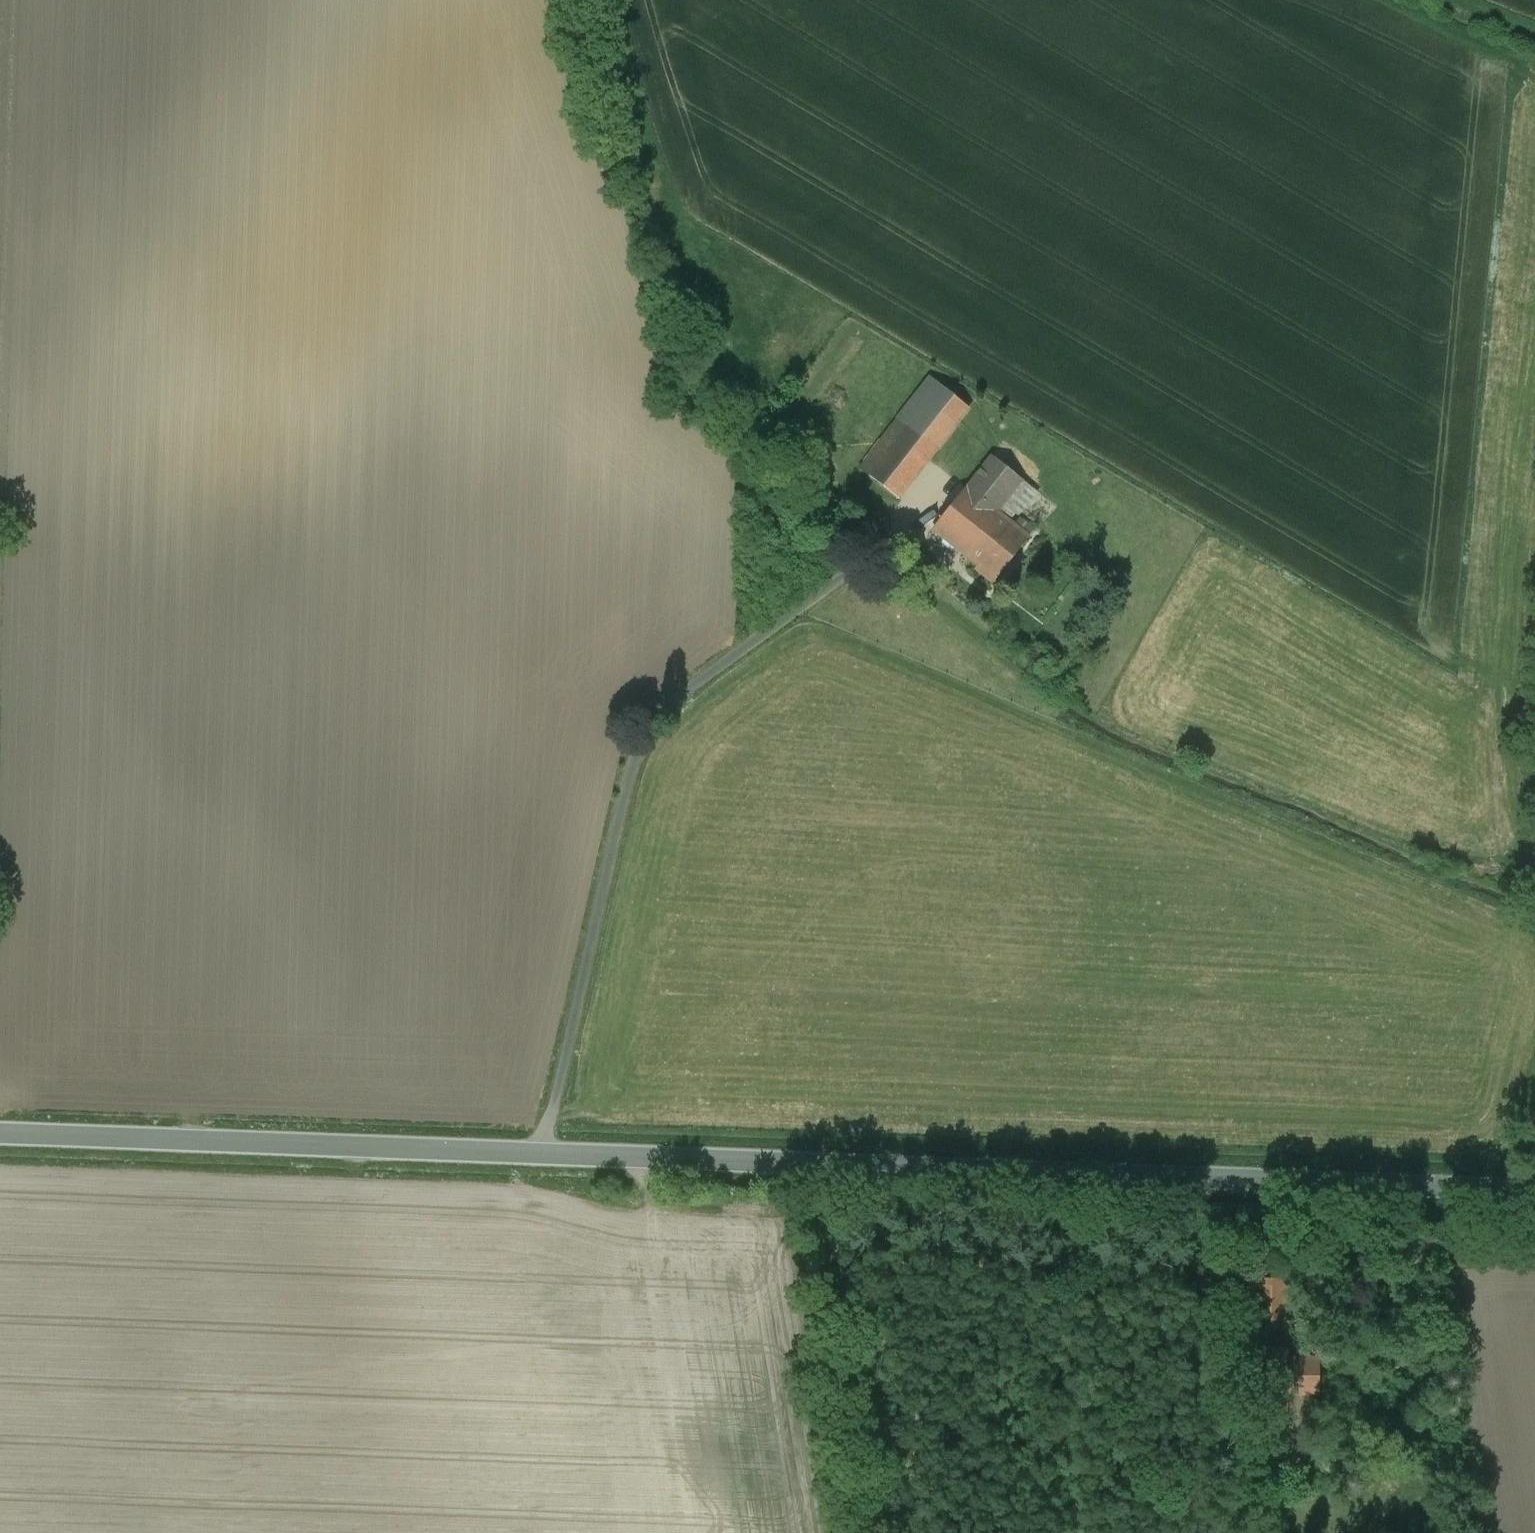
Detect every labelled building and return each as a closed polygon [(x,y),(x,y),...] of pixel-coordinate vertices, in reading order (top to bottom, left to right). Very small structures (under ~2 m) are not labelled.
[(931,377),(859,469),(897,497),(969,408),(931,377)] [(993,456),(968,488),(966,487),(934,528),(981,565),(979,570),(989,578),(993,575),(996,577),(1028,537),(1008,520),(1015,511),(1018,514),(1038,492),(993,456)] [(1287,1280),(1255,1280),(1254,1318),(1286,1319),(1287,1280)] [(1287,1350),(1256,1349),(1255,1423),(1285,1423),(1286,1385),(1286,1358),(1287,1350)] [(1318,1358),(1286,1358),(1286,1385),(1317,1386),(1318,1358)]
